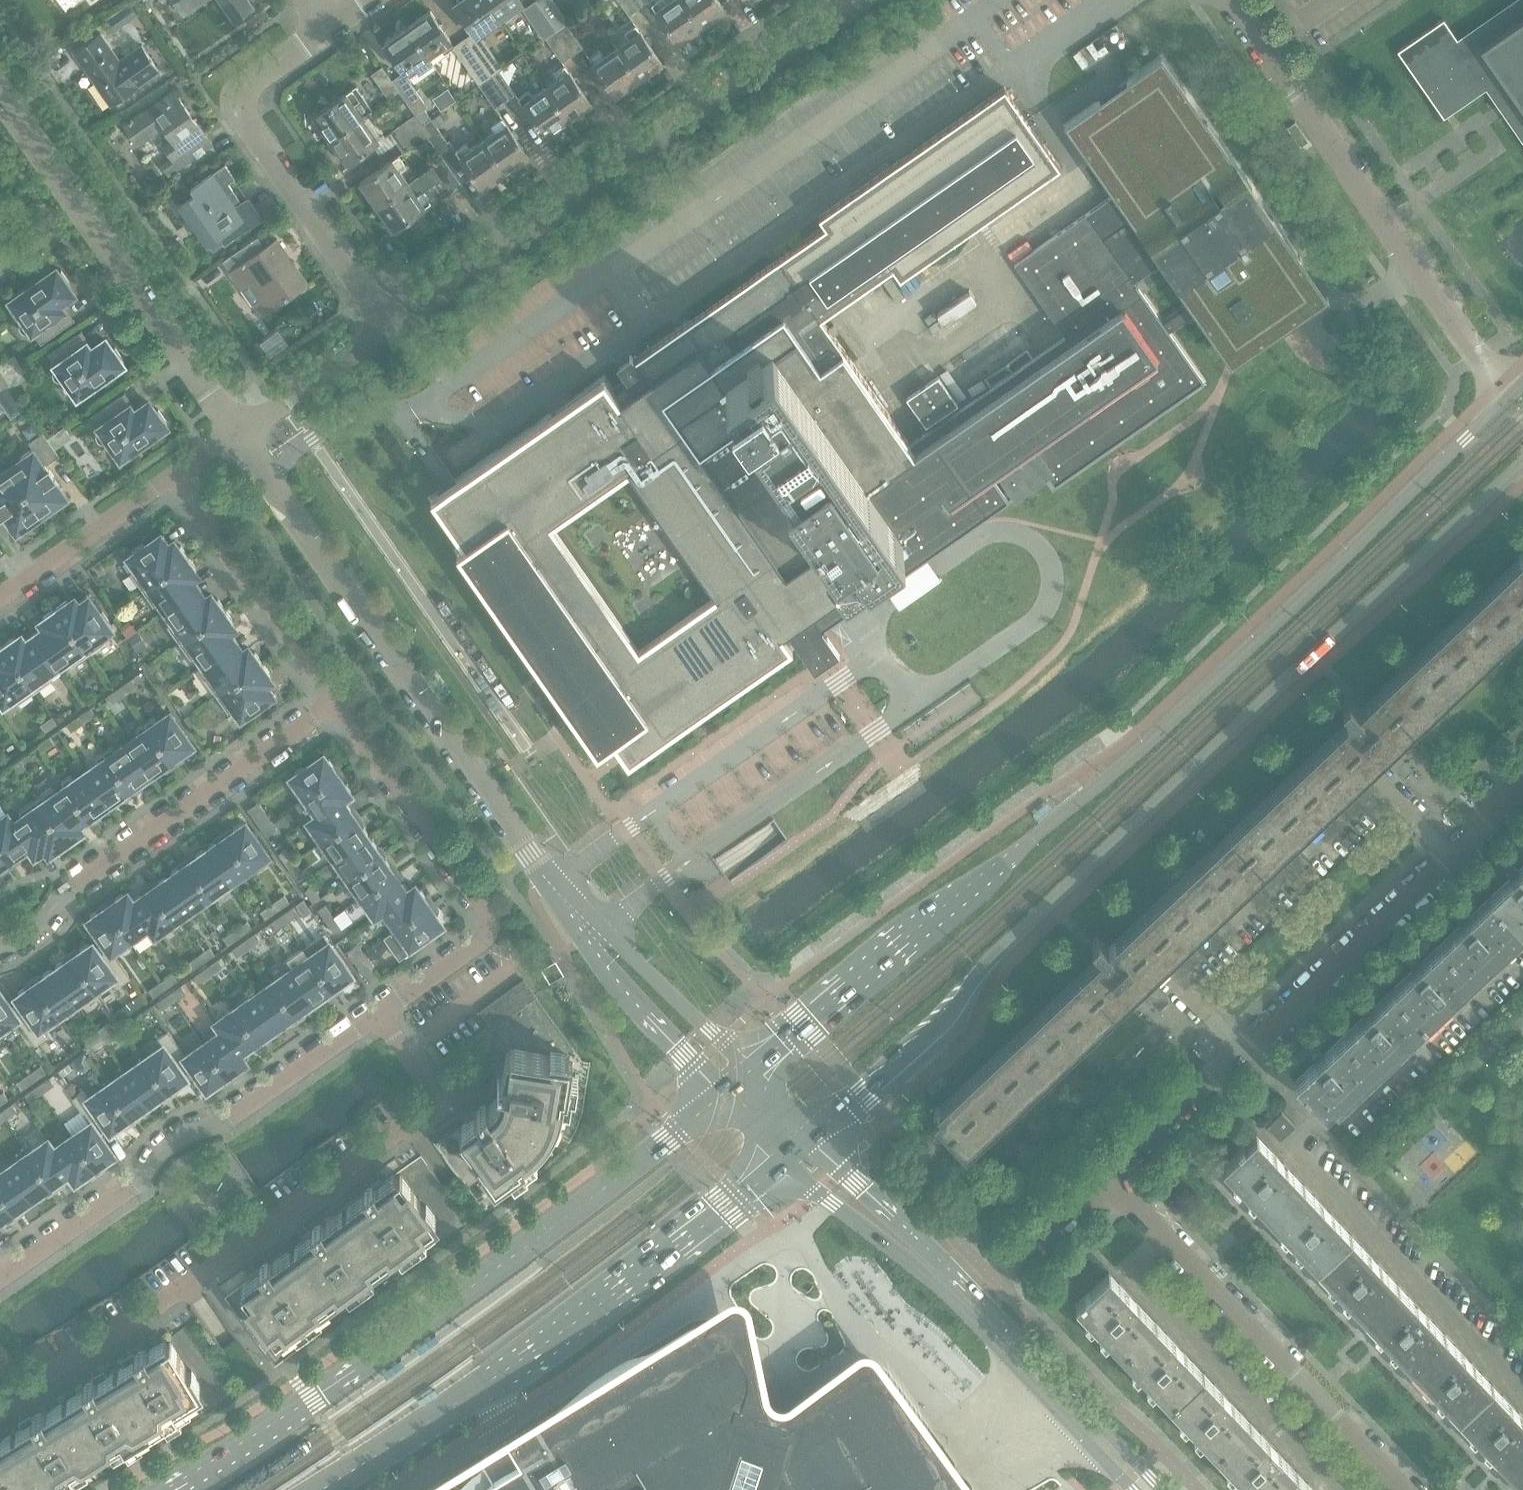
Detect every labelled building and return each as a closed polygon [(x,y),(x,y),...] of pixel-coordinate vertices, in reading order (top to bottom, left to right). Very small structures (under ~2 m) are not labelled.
[(180,10),(195,0),(174,0),(180,10)] [(234,22),(255,8),(249,0),(220,0),(234,22)] [(500,20),(486,0),(459,0),(454,4),(477,37),(500,20)] [(500,20),(523,4),(520,0),(486,0),(500,20)] [(565,24),(567,22),(552,0),(537,0),(535,1),(556,31),(565,24)] [(638,8),(633,0),(617,0),(628,15),(638,8)] [(638,8),(649,1),(648,0),(633,0),(638,8)] [(701,27),(682,0),(669,0),(665,2),(664,0),(656,0),(650,4),(678,43),(701,27)] [(701,27),(724,11),(717,0),(682,0),(701,27)] [(1505,115),(1522,142),(1522,0),(1517,0),(1459,40),(1443,18),(1397,50),(1443,116),(1485,87),(1501,110),(1505,115)] [(126,14),(135,8),(130,1),(121,7),(126,14)] [(545,38),(555,31),(556,31),(535,1),(523,10),(543,39),(545,38)] [(454,47),(450,42),(451,41),(430,11),(407,27),(432,63),(454,47)] [(555,31),(571,55),(582,48),(565,24),(556,31),(555,31)] [(615,46),(639,80),(662,64),(635,24),(623,32),(628,38),(615,46)] [(409,78),(432,63),(407,27),(383,44),(403,72),(392,80),(399,90),(416,114),(422,124),(430,118),(424,109),(426,107),(410,83),(409,78)] [(561,62),(571,55),(555,31),(545,38),(561,62)] [(140,87),(161,72),(143,46),(121,62),(102,34),(75,53),(113,107),(140,88),(140,87)] [(490,76),(498,70),(503,67),(482,38),(470,47),(490,76)] [(470,47),(465,40),(454,47),(479,84),(478,84),(489,77),(490,76),(470,47)] [(615,96),(639,80),(615,46),(603,55),(599,49),(588,57),(615,96)] [(633,361),(649,383),(620,403),(605,381),(451,489),(431,504),(463,549),(457,554),(598,755),(611,745),(625,767),(790,654),(779,636),(811,614),(838,652),(843,649),(829,628),(872,598),(966,539),(993,522),(988,514),(1046,473),(1056,487),(1206,382),(1171,334),(1197,317),(1229,364),(1288,326),(1312,306),(1324,298),(1301,263),(1259,199),(1239,171),(1195,104),(1192,106),(1172,78),(1159,60),(1064,126),(1109,192),(1014,261),(1066,336),(949,418),(945,413),(958,404),(938,376),(906,398),(926,426),(939,417),(943,422),(910,445),(821,319),(893,268),(900,278),(1058,168),(999,89),(819,217),(825,226),(633,361)] [(545,87),(568,120),(591,104),(564,65),(552,73),(556,79),(545,87)] [(399,90),(392,80),(383,67),(372,74),(388,98),(399,90)] [(489,77),(505,101),(515,94),(498,70),(490,76),(489,77)] [(495,108),(505,101),(489,77),(478,84),(495,108)] [(372,109),(356,86),(313,116),(330,139),(362,116),(372,109)] [(544,137),(568,120),(545,87),(533,95),(529,89),(517,97),(544,137)] [(170,176),(212,146),(175,92),(126,126),(138,144),(163,126),(173,140),(164,146),(172,158),(162,165),(170,176)] [(422,124),(416,114),(389,132),(396,142),(420,125),(422,124)] [(440,114),(431,120),(437,128),(445,122),(440,114)] [(362,116),(330,139),(346,163),(385,136),(377,125),(371,129),(362,116)] [(483,139),(506,173),(529,156),(502,117),(490,125),(494,131),(483,139)] [(437,128),(431,120),(430,118),(422,124),(420,125),(427,136),(436,149),(437,149),(444,159),(452,169),(463,161),(482,189),(506,173),(483,139),(470,148),(466,142),(453,151),(437,128)] [(403,153),(427,136),(420,125),(396,142),(403,153)] [(376,206),(409,183),(400,171),(406,167),(399,156),(360,183),(376,206)] [(460,182),(452,169),(444,159),(434,166),(409,183),(376,206),(393,230),(432,203),(429,199),(448,186),(450,189),(460,182)] [(226,245),(264,219),(248,197),(242,201),(228,183),(235,178),(226,165),(192,189),(195,194),(180,205),(208,246),(221,237),(226,245)] [(150,184),(147,188),(149,194),(154,195),(158,190),(156,185),(150,184)] [(265,315),(309,284),(277,239),(265,247),(258,238),(224,261),(232,272),(230,273),(242,290),(256,280),(266,295),(256,302),(265,315)] [(33,332),(41,344),(69,325),(61,313),(64,311),(59,305),(74,295),(68,286),(71,284),(61,270),(58,272),(57,270),(27,290),(25,287),(12,297),(14,300),(11,301),(23,318),(21,320),(19,322),(19,325),(19,328),(21,330),(22,332),(25,334),(27,334),(30,334),(33,332)] [(48,354),(56,366),(54,368),(53,370),(52,373),(53,376),(54,378),(56,380),(58,381),(61,382),(64,381),(66,380),(78,397),(80,395),(82,398),(96,389),(94,386),(123,365),(122,362),(125,360),(115,347),(112,349),(106,340),(91,350),(87,344),(84,346),(76,335),(48,354)] [(21,365),(14,355),(0,364),(0,370),(5,377),(21,365)] [(5,377),(10,384),(12,387),(29,375),(21,365),(5,377)] [(0,370),(0,391),(10,384),(5,377),(0,370)] [(137,448),(167,427),(165,424),(168,422),(158,409),(155,411),(149,402),(134,412),(130,406),(127,408),(119,396),(91,416),(99,428),(97,430),(96,432),(96,435),(96,438),(97,440),(99,442),(101,443),(104,444),(107,443),(109,442),(121,459),(124,457),(125,460),(139,450),(137,448)] [(30,441),(40,434),(35,426),(25,433),(30,441)] [(47,438),(55,449),(72,437),(64,426),(47,438)] [(55,449),(47,438),(43,432),(40,434),(30,441),(29,442),(33,448),(21,457),(23,460),(9,469),(43,518),(58,508),(56,505),(66,498),(57,486),(60,484),(47,465),(60,456),(55,449)] [(43,518),(9,469),(0,476),(0,514),(6,522),(9,520),(17,532),(27,525),(29,528),(43,518)] [(142,589),(189,557),(181,545),(178,547),(174,542),(171,544),(164,533),(146,546),(144,543),(130,553),(132,556),(129,558),(136,568),(130,572),(142,589)] [(1329,718),(1342,732),(1098,963),(1085,949),(1078,955),(1091,969),(944,1108),(938,1102),(931,1108),(937,1115),(934,1118),(965,1151),(1138,988),(1143,983),(1148,978),(1382,756),(1391,748),(1393,746),(1522,622),(1522,548),(1515,554),(1522,561),(1349,725),(1336,712),(1329,718)] [(166,612),(202,587),(195,578),(198,576),(194,570),(197,568),(189,557),(142,589),(154,606),(160,602),(166,612)] [(927,565),(885,592),(896,609),(938,578),(927,565)] [(179,642),(226,610),(218,598),(215,600),(211,595),(208,597),(202,587),(166,612),(173,621),(167,625),(179,642)] [(56,608),(88,655),(105,643),(101,637),(112,630),(109,626),(112,624),(103,611),(100,613),(87,595),(77,602),(75,599),(69,603),(67,600),(56,608)] [(71,667),(88,655),(56,608),(44,616),(46,619),(41,623),(43,626),(33,632),(58,667),(67,661),(71,667)] [(204,665),(239,640),(232,631),(235,629),(231,623),(234,621),(226,610),(179,642),(191,659),(197,655),(204,665)] [(138,631),(132,622),(122,629),(129,638),(138,631)] [(48,674),(58,667),(33,632),(24,639),(22,636),(16,640),(14,637),(3,645),(35,692),(52,680),(48,674)] [(148,645),(138,632),(129,639),(138,652),(148,645)] [(216,695),(263,663),(255,651),(252,653),(248,648),(245,650),(239,640),(204,665),(210,674),(204,679),(216,695)] [(35,692),(3,645),(0,647),(0,700),(4,705),(14,698),(18,704),(35,692)] [(263,663),(216,695),(228,712),(234,708),(241,719),(245,716),(247,719),(260,710),(258,707),(276,694),(269,684),(272,682),(268,676),(271,674),(263,663)] [(120,687),(125,694),(137,686),(132,679),(120,687)] [(113,703),(125,694),(120,687),(108,696),(113,703)] [(79,716),(84,723),(96,715),(91,708),(79,716)] [(57,713),(52,716),(57,724),(64,719),(61,714),(57,713)] [(192,713),(184,719),(193,731),(200,726),(192,713)] [(145,723),(171,760),(178,755),(183,756),(189,752),(190,747),(193,746),(170,714),(157,722),(153,717),(145,723)] [(45,732),(57,724),(52,716),(40,725),(45,732)] [(72,732),(84,723),(79,716),(67,724),(72,732)] [(164,765),(171,760),(145,723),(136,729),(140,734),(128,743),(151,775),(152,774),(157,775),(163,770),(164,765)] [(55,744),(50,737),(38,745),(43,752),(55,744)] [(149,776),(151,775),(128,743),(116,751),(112,746),(103,751),(130,789),(137,784),(142,785),(148,781),(149,776)] [(1393,746),(1382,756),(1403,778),(1413,768),(1393,746)] [(123,794),(130,789),(103,751),(95,757),(99,763),(87,772),(109,804),(111,803),(116,803),(122,799),(123,794)] [(305,797),(337,775),(333,769),(334,764),(330,758),(325,757),(324,755),(307,767),(302,766),(296,771),(295,776),(292,778),(305,797)] [(21,759),(13,764),(19,773),(27,768),(21,759)] [(13,774),(9,767),(2,772),(5,775),(10,776),(13,774)] [(108,805),(109,804),(87,772),(75,780),(71,774),(62,780),(91,821),(89,818),(96,813),(101,814),(107,810),(108,805)] [(310,822),(351,793),(350,793),(351,788),(347,782),(342,781),(337,775),(305,797),(318,816),(309,822),(310,822)] [(81,828),(91,821),(62,780),(61,781),(66,787),(57,793),(53,787),(36,799),(68,846),(80,838),(78,835),(83,831),(81,828)] [(323,841),(355,818),(350,812),(351,807),(345,798),(351,794),(351,793),(310,822),(323,841)] [(57,854),(68,846),(36,799),(19,811),(23,817),(14,823),(8,814),(7,815),(38,859),(47,852),(49,855),(55,851),(57,854)] [(261,828),(272,821),(259,802),(248,809),(261,828)] [(38,859),(7,815),(0,820),(0,848),(9,861),(17,855),(22,856),(31,850),(37,859),(38,859)] [(336,859),(368,837),(367,836),(368,831),(364,825),(359,824),(355,818),(323,841),(336,859)] [(272,821),(261,828),(267,836),(277,829),(272,821)] [(226,837),(249,869),(268,856),(246,823),(244,824),(239,824),(233,828),(233,833),(226,837)] [(230,882),(249,869),(226,837),(220,841),(215,840),(209,845),(209,850),(208,850),(230,882)] [(349,878),(381,856),(377,850),(378,845),(373,839),(368,838),(368,837),(336,859),(349,878)] [(9,861),(0,848),(0,870),(1,867),(9,861)] [(287,866),(294,861),(286,849),(279,854),(287,866)] [(230,882),(208,850),(207,851),(202,850),(196,854),(195,859),(189,863),(212,895),(230,882)] [(362,897),(394,874),(390,868),(391,863),(386,857),(381,856),(349,878),(362,897)] [(294,861),(287,866),(295,878),(303,873),(294,861)] [(193,908),(212,895),(189,863),(183,867),(178,867),(172,871),(171,876),(170,876),(193,908)] [(1312,1099),(1325,1112),(1522,925),(1522,864),(1517,870),(1511,864),(1504,872),(1509,877),(1468,916),(1463,910),(1454,918),(1460,924),(1419,962),(1414,956),(1406,964),(1412,970),(1371,1008),(1365,1002),(1357,1010),(1362,1016),(1322,1054),(1317,1049),(1309,1056),(1314,1061),(1294,1080),(1312,1099)] [(375,915),(416,887),(416,886),(410,891),(403,881),(398,880),(394,874),(362,897),(375,915)] [(193,908),(170,876),(170,877),(165,876),(159,880),(158,885),(152,889),(174,921),(193,908)] [(320,898),(312,886),(305,891),(313,903),(320,898)] [(397,928),(429,906),(425,899),(426,894),(421,888),(416,888),(416,887),(375,915),(375,916),(384,910),(397,928)] [(156,935),(174,921),(152,889),(146,894),(141,893),(131,899),(127,893),(127,894),(156,935)] [(114,902),(108,907),(131,939),(137,948),(156,935),(127,894),(126,894),(121,893),(115,897),(114,902)] [(273,903),(278,910),(289,902),(284,895),(273,903)] [(265,919),(278,910),(273,903),(260,912),(265,919)] [(326,922),(333,917),(325,905),(318,910),(326,922)] [(429,906),(397,928),(410,947),(414,945),(419,946),(425,942),(426,937),(443,925),(442,923),(442,918),(438,912),(433,912),(429,906)] [(112,952),(131,939),(108,907),(102,911),(97,910),(91,914),(90,919),(89,920),(104,941),(104,940),(112,952)] [(281,915),(286,922),(298,914),(293,907),(281,915)] [(345,909),(333,917),(342,929),(353,921),(345,909)] [(274,931),(286,922),(281,915),(269,924),(274,931)] [(333,917),(326,922),(334,934),(342,929),(333,917)] [(235,929),(240,936),(252,928),(247,921),(235,929)] [(228,945),(240,936),(235,929),(223,938),(228,945)] [(244,941),(249,949),(260,940),(255,933),(244,941)] [(130,977),(112,952),(104,940),(104,941),(95,947),(92,944),(91,945),(86,944),(80,948),(80,953),(72,958),(95,990),(114,977),(119,984),(130,977)] [(236,957),(249,949),(244,941),(231,950),(236,957)] [(310,956),(332,988),(339,984),(344,985),(350,981),(350,976),(352,975),(329,943),(310,956)] [(353,959),(363,951),(358,944),(347,951),(353,959)] [(198,955),(203,963),(215,954),(209,947),(198,955)] [(366,978),(377,971),(363,951),(353,959),(366,978)] [(190,971),(203,963),(198,955),(185,964),(190,971)] [(326,993),(332,988),(310,956),(291,969),(314,1002),(315,1001),(320,1002),(326,998),(326,993)] [(77,1003),(95,990),(72,958),(67,962),(62,961),(56,965),(55,970),(54,971),(53,971),(77,1003)] [(206,967),(211,975),(223,967),(218,959),(206,967)] [(199,983),(211,975),(206,967),(194,976),(199,983)] [(313,1002),(314,1002),(291,969),(273,982),(295,1015),(301,1010),(306,1011),(312,1007),(313,1002)] [(77,1003),(53,971),(49,970),(43,974),(42,979),(36,984),(58,1016),(77,1003)] [(160,981),(166,989),(177,981),(172,973),(160,981)] [(1143,983),(1138,988),(1158,1010),(1169,1000),(1148,978),(1143,983)] [(536,997),(534,994),(524,980),(481,1011),(494,1028),(536,997)] [(153,997),(166,989),(160,981),(148,990),(153,997)] [(289,1019),(295,1015),(273,982),(254,996),(276,1028),(277,1027),(282,1028),(288,1024),(289,1019)] [(40,1029),(58,1016),(36,984),(30,988),(25,987),(19,991),(18,996),(17,997),(19,1000),(10,1006),(18,1018),(17,1018),(35,1043),(45,1036),(40,1029)] [(169,994),(174,1001),(186,993),(181,985),(169,994)] [(10,1006),(0,992),(0,1030),(17,1018),(18,1018),(10,1006)] [(162,1009),(174,1001),(169,994),(157,1002),(162,1009)] [(276,1028),(254,996),(235,1009),(258,1041),(264,1036),(269,1037),(275,1033),(276,1028)] [(252,1045),(258,1041),(235,1009),(217,1022),(245,1063),(246,1062),(241,1057),(251,1050),(252,1045)] [(102,1037),(113,1030),(108,1022),(97,1030),(102,1037)] [(245,1063),(217,1022),(216,1022),(222,1031),(204,1044),(227,1076),(233,1071),(238,1072),(244,1068),(245,1063)] [(89,1046),(102,1037),(97,1030),(84,1039),(89,1046)] [(118,1037),(113,1030),(102,1037),(107,1044),(118,1037)] [(185,1057),(186,1056),(168,1031),(158,1039),(163,1046),(145,1059),(167,1091),(173,1087),(178,1088),(184,1084),(185,1079),(186,1078),(184,1075),(193,1068),(185,1057)] [(107,1044),(102,1037),(89,1046),(94,1053),(107,1044)] [(221,1080),(227,1076),(204,1044),(186,1056),(185,1057),(193,1068),(208,1089),(209,1088),(214,1089),(220,1085),(221,1080)] [(562,1106),(564,1099),(558,1098),(560,1090),(565,1090),(565,1088),(563,1088),(565,1079),(570,1080),(573,1062),(569,1062),(570,1058),(566,1058),(567,1054),(550,1052),(549,1055),(510,1049),(510,1052),(506,1052),(504,1065),(508,1066),(506,1074),(499,1073),(498,1085),(501,1085),(501,1088),(501,1090),(500,1093),(499,1095),(498,1097),(549,1129),(550,1127),(553,1129),(556,1123),(559,1117),(561,1112),(562,1106)] [(161,1095),(167,1091),(145,1059),(125,1072),(148,1105),(149,1104),(154,1105),(160,1100),(161,1095)] [(28,1074),(33,1082),(46,1073),(41,1065),(28,1074)] [(147,1110),(148,1105),(125,1072),(108,1085),(130,1117),(136,1113),(141,1114),(147,1110)] [(22,1090),(33,1082),(28,1074),(16,1082),(22,1090)] [(941,1077),(928,1088),(932,1093),(946,1081),(941,1077)] [(37,1087),(42,1094),(54,1085),(49,1078),(37,1087)] [(124,1121),(130,1117),(108,1085),(89,1098),(84,1091),(73,1098),(91,1123),(99,1134),(109,1128),(111,1131),(112,1130),(117,1131),(123,1126),(124,1121)] [(30,1102),(42,1094),(37,1087),(25,1095),(30,1102)] [(8,1099),(3,1091),(0,1093),(0,1105),(8,1099)] [(548,1131),(549,1129),(498,1097),(496,1100),(495,1101),(493,1103),(491,1105),(488,1106),(486,1103),(476,1110),(481,1116),(474,1121),(472,1118),(461,1126),(463,1129),(460,1131),(484,1163),(481,1165),(491,1179),(494,1177),(496,1179),(498,1177),(501,1180),(515,1170),(512,1166),(519,1160),(520,1162),(522,1160),(519,1156),(526,1151),(529,1155),(534,1151),(539,1147),(543,1143),(547,1138),(551,1133),(548,1131)] [(0,1112),(5,1119),(16,1111),(12,1104),(0,1112)] [(1280,1139),(1295,1125),(1281,1111),(1266,1125),(1280,1139)] [(114,1155),(99,1134),(91,1123),(72,1136),(93,1169),(101,1164),(106,1165),(112,1160),(113,1155),(114,1155)] [(1303,1183),(1256,1133),(1245,1143),(1241,1140),(1236,1145),(1240,1148),(1223,1164),(1270,1215),(1303,1183)] [(89,1172),(93,1169),(72,1136),(54,1149),(72,1175),(76,1181),(77,1181),(82,1181),(88,1177),(89,1172)] [(72,1175),(54,1149),(48,1140),(29,1153),(51,1185),(57,1181),(62,1182),(72,1175)] [(45,1190),(51,1185),(29,1153),(10,1166),(33,1198),(38,1199),(44,1195),(45,1190)] [(33,1198),(10,1166),(0,1173),(0,1191),(15,1211),(20,1207),(25,1208),(31,1204),(32,1199),(33,1198)] [(345,1215),(381,1263),(384,1261),(386,1264),(402,1252),(400,1249),(417,1237),(419,1240),(435,1228),(433,1225),(436,1223),(434,1220),(437,1218),(426,1204),(424,1206),(400,1174),(397,1177),(395,1174),(384,1182),(386,1185),(378,1191),(374,1185),(364,1192),(366,1195),(347,1209),(349,1212),(345,1215)] [(1351,1233),(1303,1183),(1270,1215),(1317,1265),(1351,1233)] [(15,1211),(0,1191),(0,1225),(1,1225),(7,1221),(8,1216),(15,1211)] [(383,1266),(381,1263),(345,1215),(343,1212),(324,1226),(321,1223),(312,1230),(316,1236),(307,1242),(305,1239),(294,1247),(296,1250),(293,1253),(329,1301),(332,1299),(334,1302),(350,1290),(348,1287),(364,1275),(367,1278),(383,1266)] [(1398,1284),(1351,1233),(1317,1265),(1364,1315),(1398,1284)] [(329,1301),(293,1253),(291,1250),(271,1264),(269,1261),(259,1268),(263,1274),(255,1280),(253,1277),(242,1285),(244,1288),(241,1290),(264,1322),(262,1324),(272,1338),(274,1336),(277,1339),(279,1337),(281,1340),(298,1328),(295,1325),(312,1313),(314,1316),(330,1304),(328,1302),(329,1301)] [(1076,1305),(1123,1355),(1157,1323),(1110,1273),(1076,1305)] [(1445,1334),(1398,1284),(1364,1315),(1412,1365),(1445,1334)] [(557,1454),(577,1488),(575,1489),(715,1489),(727,1453),(743,1404),(750,1385),(752,1379),(752,1373),(752,1366),(750,1360),(747,1355),(740,1343),(737,1338),(734,1333),(730,1329),(725,1326),(721,1323),(715,1321),(710,1320),(704,1320),(698,1320),(693,1322),(688,1324),(648,1349),(654,1359),(631,1373),(637,1384),(631,1388),(633,1391),(634,1390),(643,1405),(596,1433),(595,1431),(557,1454)] [(1123,1355),(1170,1405),(1204,1373),(1157,1323),(1123,1355)] [(1492,1384),(1445,1334),(1412,1365),(1459,1415),(1492,1384)] [(118,1374),(152,1429),(169,1419),(167,1416),(175,1411),(177,1414),(179,1413),(174,1405),(182,1401),(184,1404),(199,1395),(197,1392),(200,1390),(198,1387),(201,1385),(192,1370),(189,1372),(170,1342),(167,1343),(165,1340),(147,1352),(145,1349),(135,1355),(138,1361),(130,1366),(128,1363),(118,1369),(120,1372),(118,1374)] [(577,1488),(557,1454),(595,1431),(596,1433),(643,1405),(634,1390),(633,1391),(631,1388),(637,1384),(631,1373),(654,1359),(648,1349),(637,1356),(518,1430),(520,1433),(493,1450),(481,1457),(479,1453),(420,1489),(575,1489),(577,1488)] [(878,1489),(870,1475),(935,1436),(929,1427),(890,1373),(887,1371),(884,1368),(880,1367),(876,1366),(872,1366),(869,1367),(865,1369),(806,1404),(792,1412),(785,1418),(761,1489),(878,1489)] [(152,1429),(118,1374),(116,1375),(114,1372),(104,1378),(106,1381),(97,1386),(94,1380),(83,1386),(85,1389),(67,1400),(68,1403),(67,1405),(98,1456),(115,1446),(113,1442),(120,1438),(125,1446),(127,1444),(125,1441),(133,1436),(135,1440),(152,1429)] [(1170,1405),(1218,1455),(1251,1423),(1204,1373),(1170,1405)] [(1492,1384),(1459,1415),(1506,1466),(1522,1450),(1522,1417),(1492,1384)] [(67,1405),(65,1406),(63,1403),(44,1414),(43,1411),(32,1417),(36,1423),(28,1428),(26,1425),(15,1432),(17,1435),(15,1436),(48,1489),(52,1489),(66,1481),(64,1478),(72,1473),(74,1477),(76,1475),(71,1468),(79,1463),(81,1466),(98,1456),(67,1405)] [(785,1418),(775,1415),(775,1413),(775,1412),(775,1411),(775,1410),(774,1408),(773,1407),(772,1406),(772,1405),(771,1404),(770,1404),(768,1403),(767,1403),(766,1403),(764,1403),(763,1403),(762,1404),(761,1404),(760,1405),(759,1406),(758,1408),(757,1409),(743,1404),(727,1453),(715,1489),(761,1489),(785,1418)] [(1251,1489),(1280,1489),(1298,1473),(1251,1423),(1218,1455),(1251,1489)] [(15,1436),(13,1437),(12,1434),(0,1441),(0,1489),(48,1489),(15,1436)] [(878,1489),(969,1489),(973,1487),(967,1480),(964,1482),(952,1466),(955,1464),(935,1436),(870,1475),(878,1489)] [(1506,1466),(1522,1484),(1522,1450),(1506,1466)] [(1298,1473),(1280,1489),(1315,1489),(1298,1473)]
